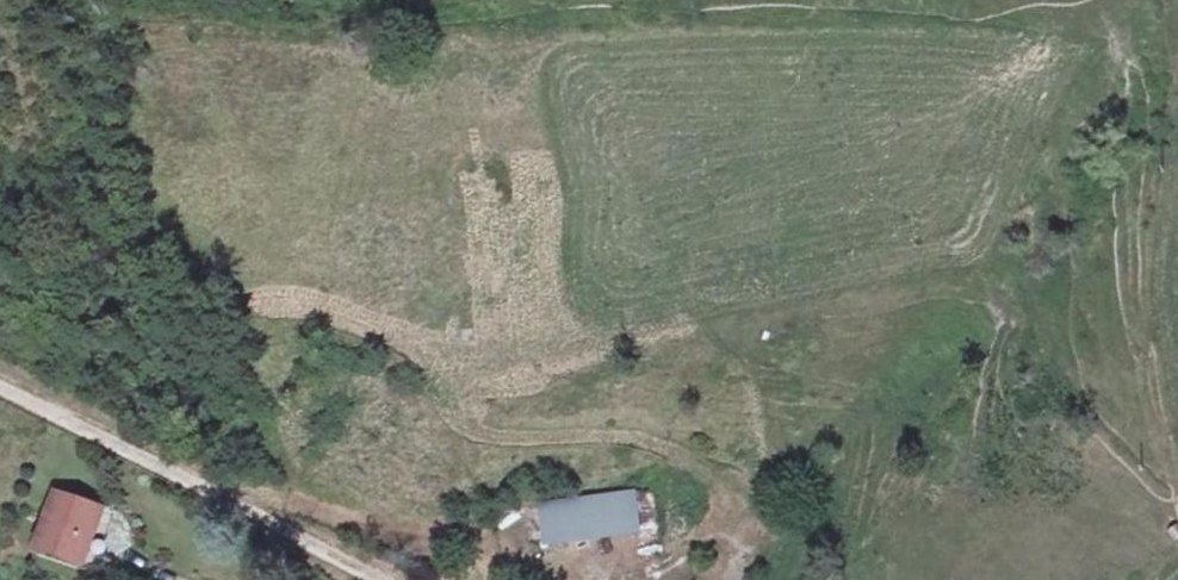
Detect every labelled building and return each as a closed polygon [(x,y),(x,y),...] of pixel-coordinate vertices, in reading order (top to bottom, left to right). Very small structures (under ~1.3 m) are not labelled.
[(542,548),(643,533),(636,490),(535,505),(542,548)] [(108,524),(73,508),(54,551),(90,567),(108,524)]
